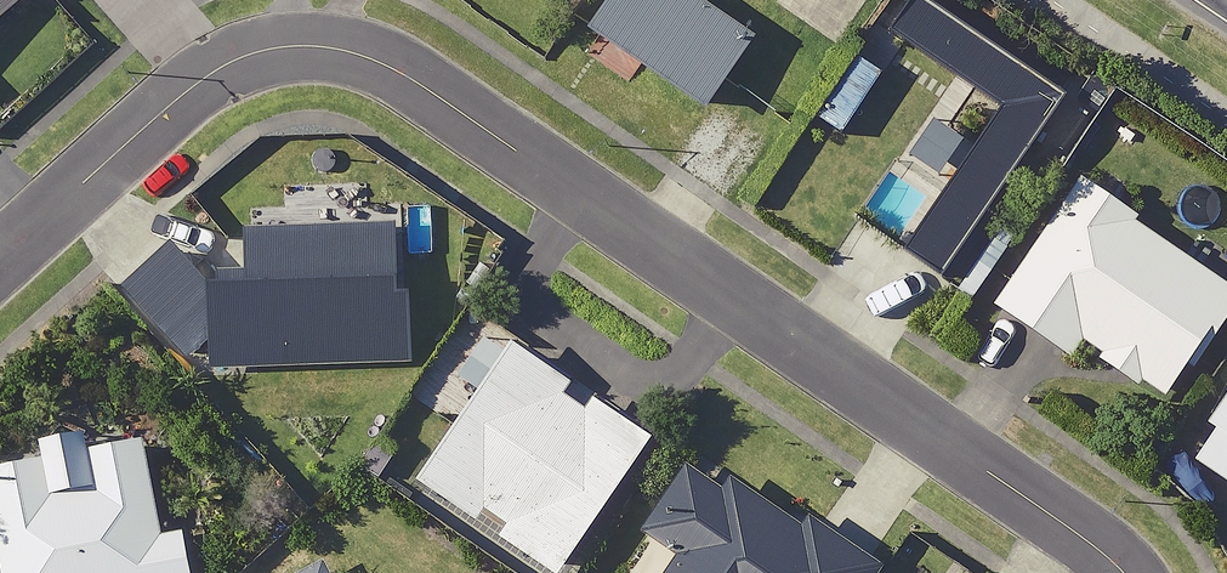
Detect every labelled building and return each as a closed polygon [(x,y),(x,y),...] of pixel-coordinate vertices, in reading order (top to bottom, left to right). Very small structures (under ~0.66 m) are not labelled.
[(19,0),(0,0),(0,17),(19,0)] [(701,0),(610,0),(591,27),(706,107),(754,37),(701,0)] [(954,78),(911,143),(955,173),(906,246),(944,272),(1062,98),(918,1),(894,37),(954,78)] [(1076,339),(1098,355),(1091,364),(1128,391),(1135,382),(1159,400),(1226,306),(1226,296),(1074,184),(986,305),(1060,360),(1076,339)] [(585,406),(565,392),(573,381),(485,320),(453,365),(482,385),(417,478),(477,519),(486,506),(505,520),(497,533),(555,572),(558,572),(653,437),(592,395),(585,406)] [(1180,457),(1214,480),(1198,503),(1226,522),(1226,386),(1180,457)] [(144,436),(0,464),(0,555),(3,572),(191,572),(182,528),(162,532),(144,436)] [(868,569),(863,566),(800,525),(793,537),(684,468),(642,534),(679,558),(669,572),(866,572),(868,569)]
